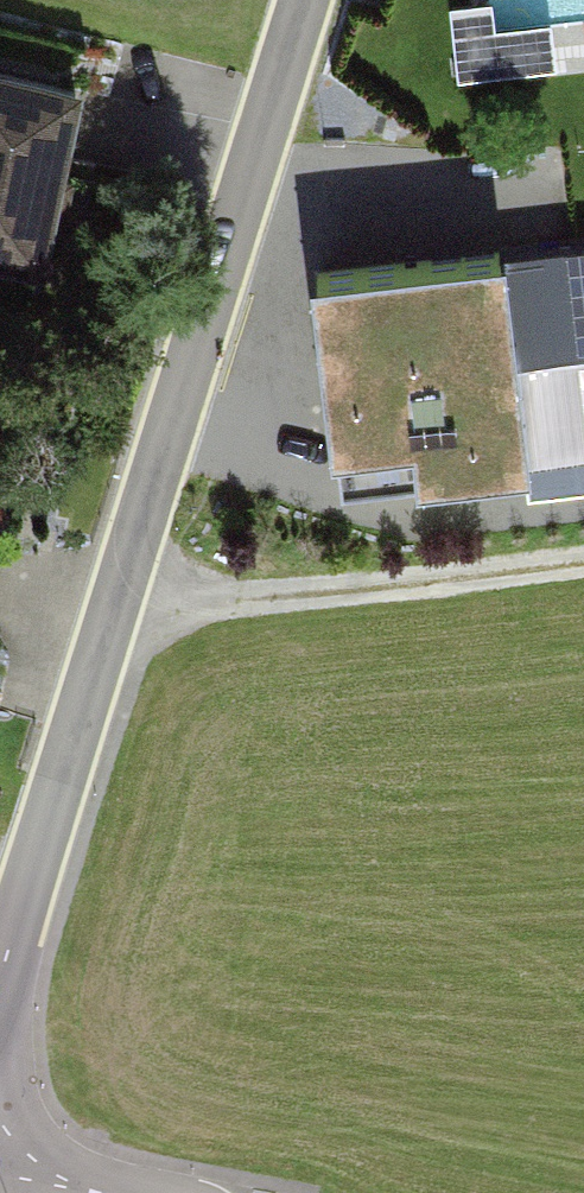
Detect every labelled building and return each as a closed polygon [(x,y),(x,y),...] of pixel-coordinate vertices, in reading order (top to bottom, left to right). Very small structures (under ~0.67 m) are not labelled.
[(0,70),(0,255),(64,266),(95,86),(0,70)] [(314,277),(337,475),(422,466),(426,503),(542,490),(539,466),(583,461),(583,247),(314,277)]
